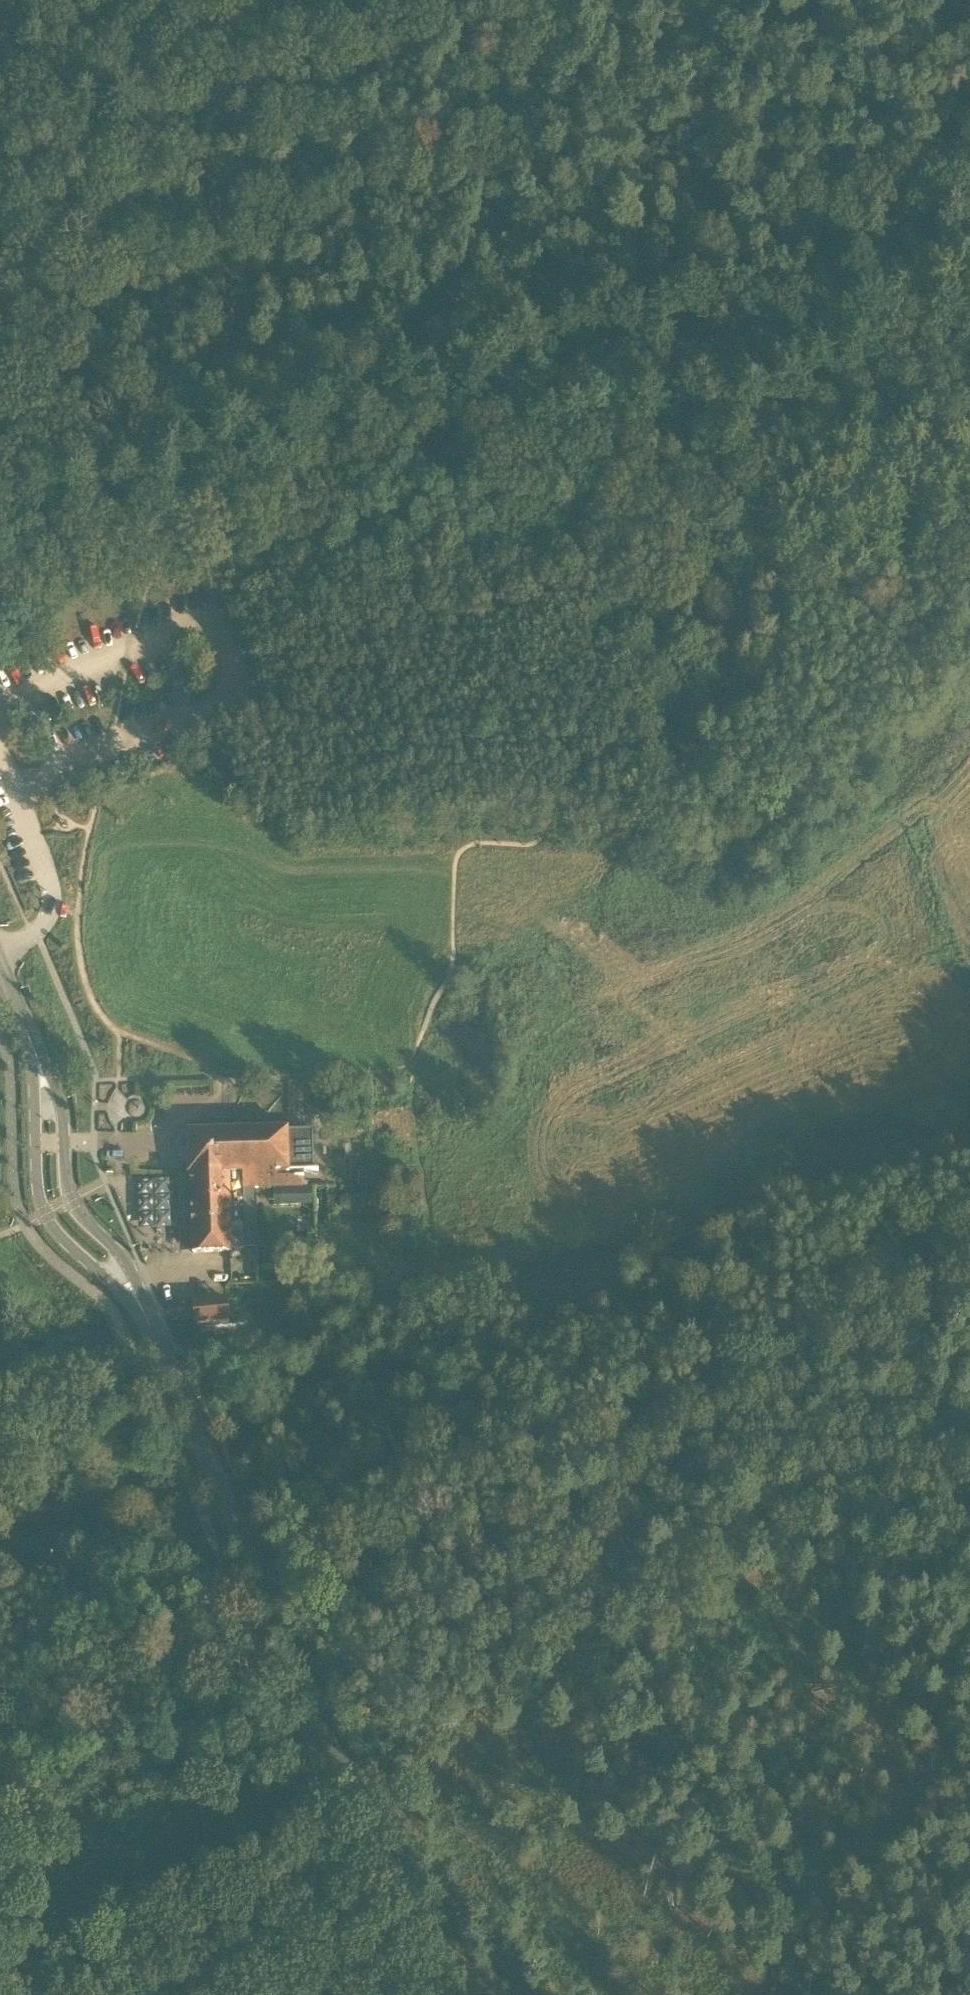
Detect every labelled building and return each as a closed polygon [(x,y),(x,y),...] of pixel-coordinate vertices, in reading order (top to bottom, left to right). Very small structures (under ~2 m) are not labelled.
[(305,1188),(305,1178),(304,1170),(316,1170),(315,1128),(188,1131),(189,1174),(190,1174),(193,1252),(213,1251),(248,1250),(246,1187),(273,1186),(274,1206),(298,1206),(298,1188),(305,1188)] [(201,1316),(201,1324),(231,1322),(230,1298),(195,1300),(196,1316),(201,1316)]
